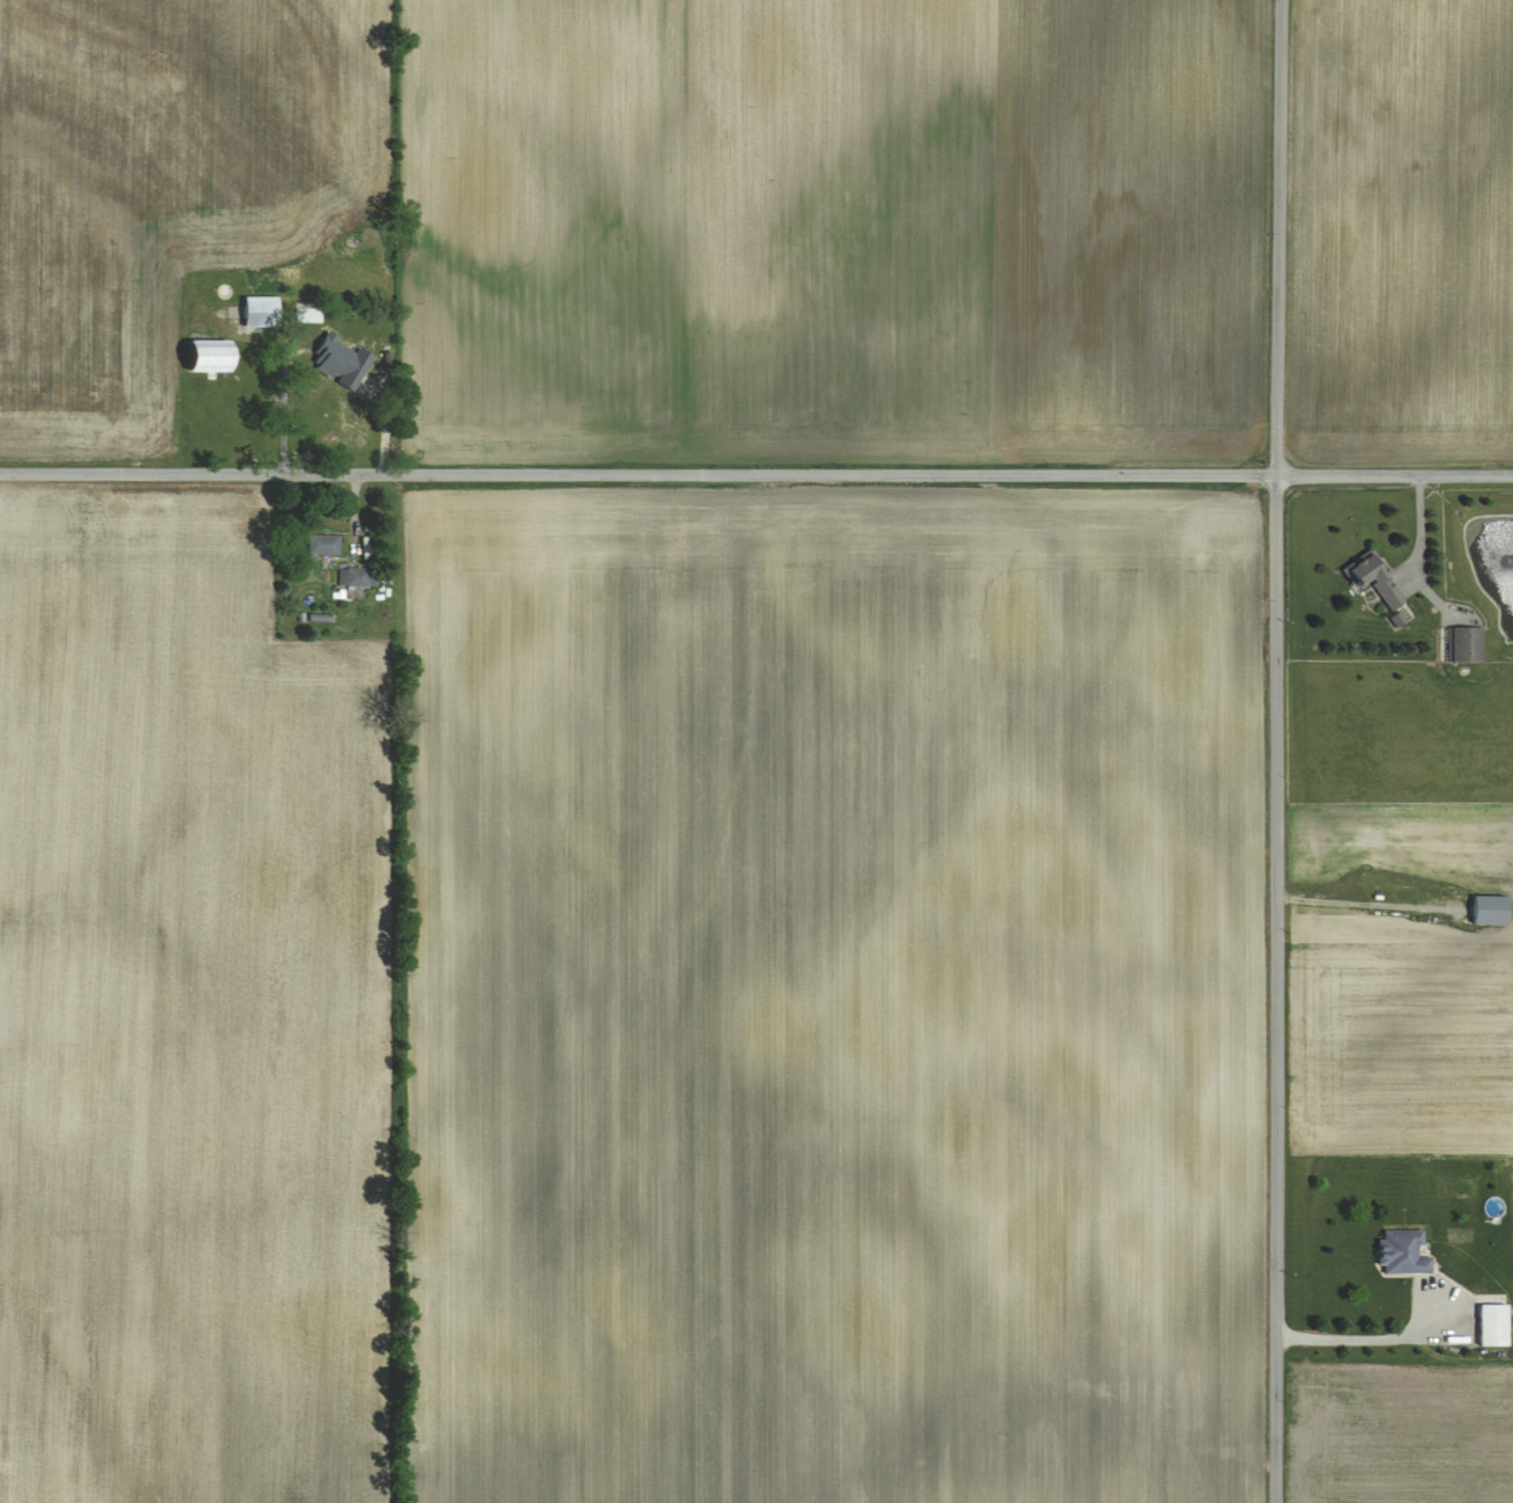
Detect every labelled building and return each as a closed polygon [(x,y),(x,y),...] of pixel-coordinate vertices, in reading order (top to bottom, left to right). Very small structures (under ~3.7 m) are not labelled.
[(276,326),(276,296),(242,296),(242,326),(276,326)] [(320,322),(320,309),(294,309),(294,322),(320,322)] [(187,372),(228,372),(228,340),(187,340),(187,372)] [(358,372),(358,355),(342,355),(342,372),(358,372)] [(306,555),(338,555),(338,535),(306,535),(306,555)] [(1371,580),(1390,611),(1404,603),(1373,552),(1345,569),(1357,589),(1371,580)] [(375,569),(337,569),(337,587),(375,587),(375,569)] [(1448,663),(1483,663),(1483,627),(1448,627),(1448,663)] [(1473,924),(1506,924),(1506,895),(1473,895),(1473,924)] [(1430,1274),(1430,1257),(1418,1257),(1418,1244),(1425,1244),(1424,1225),(1382,1226),(1383,1239),(1377,1239),(1377,1266),(1383,1266),(1383,1274),(1430,1274)] [(1479,1347),(1506,1347),(1506,1305),(1479,1305),(1479,1347)]
